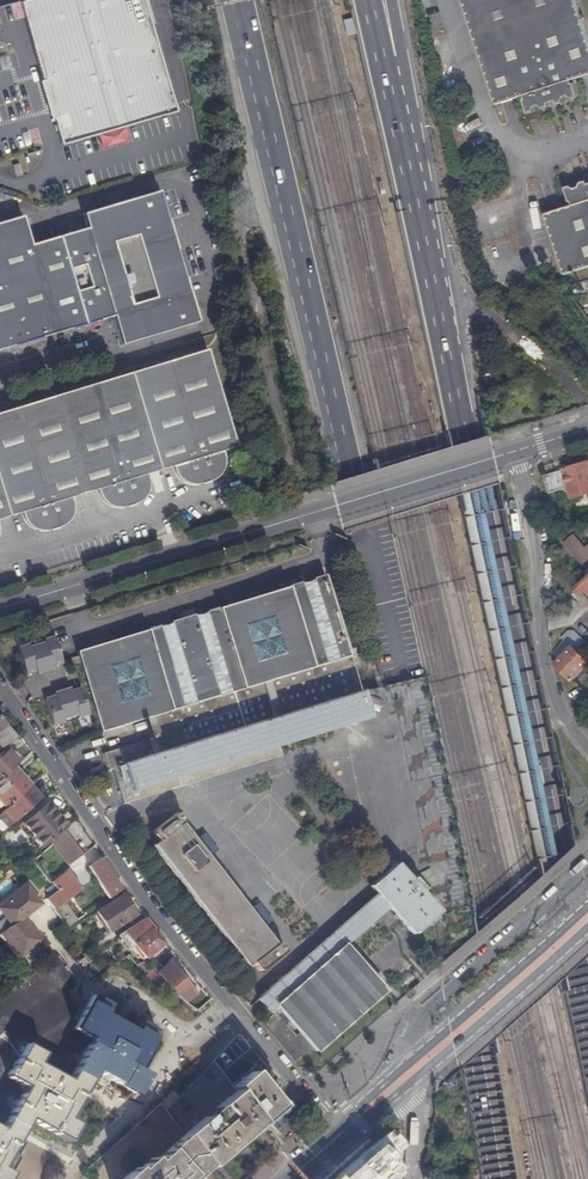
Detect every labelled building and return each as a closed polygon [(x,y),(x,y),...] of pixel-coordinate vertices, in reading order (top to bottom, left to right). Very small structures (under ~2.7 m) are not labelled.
[(59,145),(173,112),(141,0),(24,0),(19,1),(59,145)] [(494,103),(521,95),(522,98),(521,99),(524,109),(525,109),(528,111),(529,112),(535,110),(534,107),(537,106),(538,109),(545,107),(545,105),(546,103),(554,100),(557,102),(557,104),(564,101),(563,98),(566,97),(567,100),(574,99),(573,97),(576,94),(577,94),(574,83),(572,83),(571,80),(587,74),(587,39),(575,0),(461,0),(494,103)] [(347,34),(354,32),(351,17),(343,19),(347,34)] [(587,267),(587,184),(586,183),(586,182),(579,184),(580,187),(577,188),(575,185),(569,187),(570,188),(568,191),(567,191),(571,202),(573,202),(574,205),(546,214),(565,275),(587,267)] [(113,313),(121,342),(196,319),(158,189),(82,212),(87,227),(30,244),(21,216),(0,223),(0,348),(113,313)] [(0,411),(0,517),(22,511),(26,518),(32,524),(39,527),(46,529),(50,528),(51,529),(58,527),(58,526),(62,524),(65,521),(69,515),(72,509),(72,503),(71,495),(97,487),(99,492),(105,499),(112,503),(117,505),(124,505),(126,505),(126,506),(133,503),(133,502),(136,500),(140,497),(144,492),(147,484),(147,477),(146,471),(172,463),(174,468),(177,473),(184,478),(191,481),(195,481),(201,481),(201,482),(208,480),(208,479),(212,476),(218,469),(222,462),(222,454),(221,448),(234,444),(205,346),(0,411)] [(544,476),(550,494),(569,488),(572,498),(587,494),(587,462),(544,476)] [(564,543),(571,551),(580,544),(573,535),(564,543)] [(580,544),(571,551),(587,570),(587,545),(584,549),(580,544)] [(287,743),(358,722),(357,720),(367,716),(325,575),(77,652),(102,732),(146,719),(151,732),(146,733),(148,740),(108,753),(124,804),(169,790),(166,780),(176,777),(168,752),(269,721),(276,744),(286,741),(287,743)] [(580,583),(574,589),(579,595),(583,591),(587,597),(587,577),(580,583)] [(562,637),(571,645),(579,635),(573,630),(568,630),(562,637)] [(555,662),(555,663),(573,679),(587,663),(587,662),(580,654),(586,648),(584,640),(579,635),(571,645),(555,662)] [(28,645),(17,649),(25,674),(35,671),(36,674),(52,669),(51,666),(61,663),(54,637),(43,641),(44,643),(29,648),(28,645)] [(52,691),(53,694),(43,696),(51,722),(62,719),(61,716),(76,712),(77,714),(87,711),(79,685),(70,688),(69,686),(52,691)] [(10,732),(5,726),(5,725),(0,719),(0,746),(4,750),(6,748),(10,745),(16,739),(10,732)] [(280,755),(276,744),(269,721),(168,752),(176,777),(166,780),(169,790),(280,755)] [(18,763),(6,748),(4,750),(0,754),(0,778),(14,766),(18,763)] [(6,808),(29,787),(31,785),(14,766),(0,778),(0,801),(6,808)] [(29,787),(40,800),(42,798),(31,785),(29,787)] [(0,818),(0,819),(8,828),(40,800),(29,787),(6,808),(4,809),(7,812),(0,818)] [(68,865),(82,855),(63,829),(67,826),(47,804),(24,824),(42,846),(49,840),(50,841),(68,865)] [(206,914),(247,967),(248,968),(253,964),(257,970),(259,971),(260,971),(261,971),(262,970),(282,955),(284,954),(285,953),(285,952),(285,951),(285,950),(282,947),(280,945),(279,944),(278,944),(277,944),(276,945),(263,928),(266,925),(254,908),(249,911),(208,858),(212,855),(199,838),(195,841),(182,824),(183,823),(183,822),(184,821),(184,820),(183,819),(179,815),(179,814),(178,814),(177,814),(175,814),(173,816),(153,831),(153,832),(152,833),(152,834),(153,835),(158,842),(153,846),(191,894),(198,903),(206,914)] [(101,858),(88,867),(108,899),(121,890),(101,858)] [(350,1022),(372,1003),(385,991),(345,946),(353,939),(385,911),(389,907),(413,934),(437,913),(395,864),(370,886),(377,894),(373,898),(342,926),(334,933),(294,968),(298,973),(291,979),(287,974),(266,993),(277,1006),(287,1017),(308,1042),(317,1051),(328,1041),(350,1022)] [(430,870),(420,872),(425,888),(434,886),(430,870)] [(67,871),(52,881),(58,889),(73,878),(67,871)] [(81,889),(73,879),(45,899),(53,909),(63,901),(81,889)] [(39,904),(25,886),(0,906),(0,909),(12,924),(39,904)] [(113,902),(112,900),(96,912),(109,932),(137,915),(123,895),(113,902)] [(77,920),(63,901),(53,909),(66,928),(77,920)] [(133,945),(131,946),(132,947),(143,959),(145,958),(163,943),(151,929),(153,928),(154,927),(153,925),(147,915),(122,931),(133,945)] [(21,956),(41,941),(22,918),(2,933),(21,956)] [(164,942),(153,928),(151,929),(163,943),(164,942)] [(139,1022),(139,1023),(134,1032),(131,1030),(120,1024),(111,1019),(103,1015),(109,1005),(107,1004),(92,996),(78,1022),(73,1019),(78,1010),(70,996),(68,993),(79,984),(75,978),(63,962),(58,955),(0,998),(0,1028),(2,1031),(9,1039),(7,1040),(0,1045),(0,1178),(23,1178),(33,1162),(19,1155),(21,1152),(27,1142),(20,1138),(31,1119),(39,1123),(47,1128),(59,1135),(68,1140),(78,1124),(74,1122),(68,1118),(69,1116),(77,1102),(96,1070),(107,1077),(132,1091),(134,1092),(136,1088),(138,1085),(144,1076),(134,1070),(153,1036),(156,1031),(140,1022),(139,1022)] [(160,974),(156,977),(162,985),(166,982),(175,993),(174,994),(185,1002),(195,993),(170,963),(158,972),(160,974)] [(266,993),(259,999),(271,1012),(277,1006),(266,993)] [(214,1061),(166,1110),(175,1122),(185,1135),(208,1166),(209,1167),(227,1152),(261,1123),(232,1084),(223,1072),(214,1061)] [(256,1063),(232,1084),(261,1123),(279,1106),(280,1094),(256,1063)] [(161,1103),(166,1110),(180,1096),(174,1090),(161,1103)] [(367,1178),(396,1178),(397,1178),(387,1167),(404,1152),(386,1131),(364,1151),(376,1163),(364,1174),(368,1178),(367,1178)] [(194,1178),(208,1166),(185,1135),(168,1150),(155,1161),(152,1158),(138,1170),(136,1167),(122,1178),(194,1178)] [(361,1178),(349,1164),(331,1178),(359,1178),(361,1178)]
